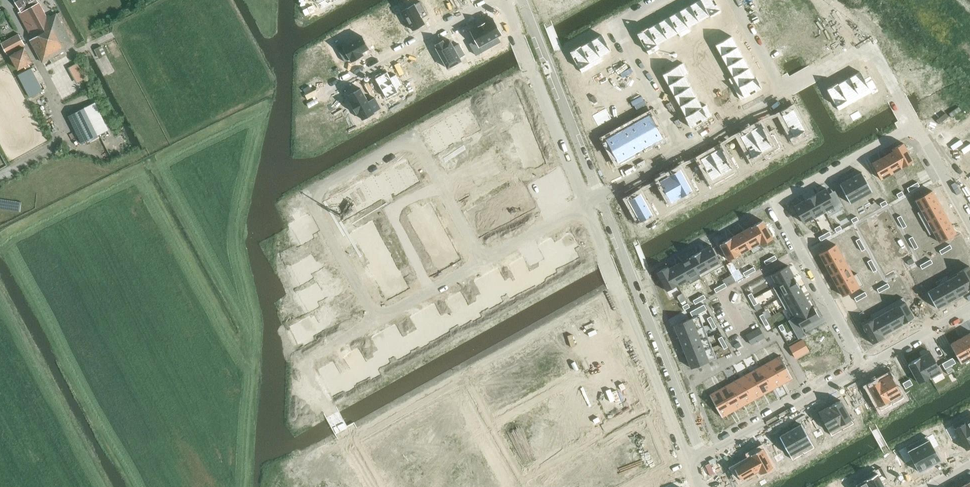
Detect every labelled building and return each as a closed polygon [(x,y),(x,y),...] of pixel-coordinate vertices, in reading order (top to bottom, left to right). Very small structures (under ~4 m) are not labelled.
[(25,19),(29,16),(39,35),(30,40),(44,67),(52,63),(49,59),(73,46),(57,14),(48,19),(37,0),(15,0),(25,19)] [(436,17),(448,10),(447,8),(453,4),(450,0),(427,0),(436,17)] [(690,5),(699,22),(710,16),(701,0),(699,0),(690,5)] [(710,16),(720,10),(715,0),(701,0),(710,16)] [(813,63),(830,54),(830,53),(836,50),(836,51),(845,46),(841,37),(832,42),(810,0),(779,0),(813,63)] [(402,12),(401,13),(404,20),(406,19),(410,25),(412,30),(413,30),(414,31),(421,28),(420,26),(425,23),(422,18),(427,15),(420,2),(414,5),(414,4),(409,7),(403,10),(402,11),(402,12)] [(690,5),(679,11),(688,27),(699,22),(690,5)] [(679,11),(669,17),(678,33),(688,27),(679,11)] [(382,14),(363,25),(377,51),(391,43),(389,39),(394,36),(382,14)] [(669,17),(658,22),(667,39),(678,33),(669,17)] [(475,40),(469,44),(475,55),(482,52),(491,46),(488,41),(501,34),(493,18),(485,22),(477,26),(477,27),(470,31),(475,40)] [(658,22),(648,28),(657,45),(667,39),(658,22)] [(636,33),(642,43),(646,51),(657,45),(648,28),(647,27),(636,33)] [(1,43),(7,54),(25,44),(19,34),(1,43)] [(602,34),(592,40),(601,57),(611,51),(602,34)] [(341,43),(336,46),(338,50),(345,62),(350,59),(351,62),(364,55),(362,52),(369,49),(362,36),(355,40),(343,47),(341,43)] [(731,36),(715,45),(721,56),(737,46),(731,36)] [(443,40),(435,44),(437,47),(436,48),(447,69),(456,64),(461,61),(460,58),(465,55),(459,44),(453,47),(450,40),(444,43),(443,40)] [(592,40),(581,46),(590,63),(601,57),(592,40)] [(327,42),(304,55),(313,72),(319,69),(320,72),(338,63),(327,42)] [(101,45),(96,48),(100,57),(106,54),(101,45)] [(580,45),(569,51),(579,69),(590,63),(581,46),(580,45)] [(737,46),(721,56),(724,63),(726,66),(743,57),(741,53),(737,46)] [(25,48),(10,55),(18,69),(32,62),(25,48)] [(421,56),(406,65),(421,92),(440,81),(428,58),(423,60),(421,56)] [(743,57),(726,66),(732,77),(749,68),(743,57)] [(79,62),(70,66),(77,82),(86,78),(79,62)] [(678,65),(662,74),(668,85),(685,76),(678,65)] [(749,68),(732,77),(738,87),(755,78),(749,68)] [(381,72),(374,76),(375,78),(374,78),(386,99),(399,92),(396,88),(402,85),(396,74),(390,77),(387,71),(381,74),(381,72)] [(861,72),(849,78),(858,95),(870,88),(871,90),(877,87),(876,85),(871,75),(865,79),(861,72)] [(685,76),(668,85),(673,94),(674,96),(690,86),(689,84),(685,76)] [(755,78),(738,87),(744,98),(753,94),(762,89),(756,78),(755,78)] [(849,78),(838,84),(847,101),(858,95),(849,78)] [(837,83),(826,89),(836,107),(847,101),(838,84),(837,83)] [(690,86),(674,96),(679,106),(696,97),(690,86)] [(360,88),(348,95),(352,102),(350,103),(356,114),(358,113),(362,120),(374,113),(374,112),(380,108),(375,99),(375,98),(368,102),(360,88)] [(597,92),(585,99),(591,108),(602,102),(597,93),(597,92)] [(508,94),(493,99),(497,110),(511,104),(508,94)] [(696,97),(679,106),(685,117),(691,113),(702,107),(696,97)] [(511,104),(497,110),(500,118),(515,113),(511,104)] [(68,116),(82,143),(97,136),(96,136),(106,131),(93,105),(84,109),(83,109),(68,116)] [(685,117),(684,117),(690,128),(708,118),(702,107),(691,113),(685,117)] [(793,109),(781,115),(788,129),(783,132),(789,143),(795,139),(794,137),(805,131),(793,109)] [(465,113),(454,119),(463,135),(474,129),(465,113)] [(515,113),(500,118),(504,126),(518,120),(515,113)] [(649,115),(638,120),(645,132),(655,126),(649,115)] [(454,119),(444,124),(453,141),(463,135),(454,119)] [(518,120),(504,126),(507,135),(522,129),(518,120)] [(638,120),(627,126),(634,138),(645,132),(638,120)] [(444,124),(435,129),(444,146),(453,141),(444,124)] [(760,125),(750,131),(762,153),(772,147),(773,149),(779,146),(773,135),(767,138),(760,125)] [(627,126),(616,133),(623,144),(634,138),(627,126)] [(655,126),(645,132),(647,135),(651,143),(661,138),(655,126)] [(435,129),(424,136),(433,152),(444,146),(435,129)] [(522,129),(507,135),(510,144),(525,138),(522,129)] [(750,131),(739,136),(746,149),(741,152),(747,163),(753,160),(752,158),(762,153),(750,131)] [(645,132),(634,138),(640,149),(651,143),(647,135),(645,132)] [(616,133),(605,139),(611,151),(623,144),(616,133)] [(525,138),(510,144),(514,152),(528,146),(525,138)] [(634,138),(623,144),(629,155),(640,149),(634,138)] [(904,142),(892,149),(893,151),(902,167),(914,160),(905,144),(904,142)] [(481,144),(478,146),(483,155),(486,153),(481,144)] [(623,144),(611,151),(618,162),(629,155),(623,144)] [(528,146),(514,152),(517,160),(531,154),(528,146)] [(720,148),(710,153),(722,175),(732,170),(733,171),(738,168),(732,157),(727,160),(720,148)] [(893,151),(883,157),(892,173),(902,167),(893,151)] [(465,153),(462,155),(467,164),(470,162),(465,153)] [(710,153),(699,159),(706,171),(701,174),(707,185),(713,182),(712,181),(722,175),(710,153)] [(531,154),(517,160),(520,167),(534,161),(531,154)] [(462,155),(458,157),(463,166),(467,164),(462,155)] [(883,157),(873,162),(881,178),(892,173),(883,157)] [(408,161),(397,167),(407,184),(417,178),(408,161)] [(445,164),(442,166),(447,175),(450,173),(445,164)] [(397,167),(388,173),(397,189),(407,184),(397,167)] [(679,169),(669,174),(681,197),(691,192),(692,193),(698,190),(692,179),(687,182),(679,169)] [(861,171),(850,177),(858,191),(861,197),(872,191),(869,185),(861,171)] [(388,173),(378,178),(387,194),(397,189),(388,173)] [(669,174),(658,180),(666,193),(660,196),(666,207),(672,204),(671,202),(681,197),(669,174)] [(376,176),(366,181),(375,198),(385,192),(386,195),(387,194),(378,178),(376,176)] [(850,177),(839,184),(846,197),(849,203),(861,197),(858,191),(850,177)] [(366,181),(356,187),(365,203),(375,198),(366,181)] [(516,182),(505,188),(512,198),(522,192),(516,182)] [(356,187),(346,192),(356,209),(365,203),(356,187)] [(504,187),(494,192),(501,204),(512,198),(505,188),(504,187)] [(826,187),(815,193),(816,196),(824,210),(835,203),(828,190),(826,187)] [(932,190),(916,199),(922,210),(938,201),(932,190)] [(346,192),(336,198),(345,215),(356,209),(346,192)] [(494,192),(484,198),(491,210),(501,204),(494,192)] [(522,192),(512,198),(518,209),(529,203),(522,192)] [(639,193),(628,200),(640,222),(651,216),(652,218),(658,214),(652,203),(647,206),(639,193)] [(815,193),(804,199),(806,202),(813,216),(824,210),(816,196),(815,193)] [(484,198),(474,205),(480,216),(491,210),(484,198)] [(512,198),(501,204),(507,215),(518,209),(512,198)] [(804,199),(793,205),(802,222),(813,216),(806,202),(804,199)] [(938,201),(922,210),(928,221),(944,212),(938,201)] [(429,203),(412,212),(418,223),(435,213),(429,203)] [(501,204),(491,210),(497,221),(507,215),(501,204)] [(474,205),(463,211),(469,222),(480,216),(474,205)] [(491,210),(480,216),(487,227),(497,221),(491,210)] [(944,212),(928,221),(934,231),(950,222),(944,212)] [(435,213),(418,223),(423,232),(440,223),(435,213)] [(317,216),(298,226),(304,237),(323,227),(317,216)] [(480,216),(469,222),(476,233),(487,227),(480,216)] [(374,219),(358,228),(364,239),(380,230),(374,219)] [(762,220),(751,226),(761,244),(773,238),(762,220)] [(950,222),(934,231),(940,242),(956,234),(950,222)] [(440,223),(423,232),(428,242),(445,233),(440,223)] [(751,226),(741,232),(750,248),(759,243),(760,242),(761,244),(751,226)] [(380,230),(364,239),(369,249),(385,240),(380,230)] [(741,232),(730,238),(739,254),(750,248),(741,232)] [(445,233),(428,242),(434,252),(451,243),(445,233)] [(730,238),(720,244),(728,260),(739,254),(730,238)] [(385,240),(369,249),(374,259),(389,251),(391,249),(385,240)] [(451,243),(434,252),(440,263),(457,254),(451,243)] [(835,244),(819,253),(825,264),(841,255),(835,244)] [(711,245),(700,251),(711,271),(722,265),(711,245)] [(577,247),(560,256),(569,272),(581,265),(578,259),(583,257),(577,247)] [(319,251),(295,264),(303,280),(318,272),(316,268),(325,263),(319,251)] [(374,259),(372,260),(378,270),(394,261),(389,251),(374,259)] [(700,251),(689,257),(701,277),(711,271),(700,251)] [(557,252),(546,257),(554,270),(548,273),(554,284),(560,281),(558,278),(569,272),(560,256),(560,257),(557,252)] [(841,255),(825,264),(831,274),(847,266),(841,255)] [(689,257),(679,263),(688,279),(698,273),(700,277),(701,277),(689,257)] [(394,261),(378,270),(383,280),(400,271),(394,261)] [(669,268),(678,284),(688,279),(679,263),(669,268)] [(788,265),(771,274),(777,285),(793,276),(788,265)] [(958,271),(959,274),(967,288),(968,290),(969,289),(969,267),(969,265),(958,271)] [(668,266),(656,273),(666,291),(678,284),(669,268),(668,266)] [(847,266),(831,274),(837,285),(853,276),(847,266)] [(531,269),(519,276),(532,300),(544,293),(544,295),(550,291),(544,280),(539,283),(531,269)] [(400,271),(383,280),(390,291),(406,281),(400,271)] [(959,274),(949,280),(956,294),(958,296),(968,290),(967,288),(959,274)] [(777,285),(773,287),(780,299),(800,287),(793,276),(777,285)] [(853,276),(837,285),(843,296),(859,287),(853,276)] [(322,280),(303,290),(309,301),(328,291),(322,280)] [(949,280),(938,286),(946,300),(947,302),(958,296),(956,294),(949,280)] [(504,281),(493,287),(505,308),(515,302),(517,305),(522,302),(516,291),(511,294),(504,281)] [(938,286),(927,292),(936,308),(947,302),(946,300),(938,286)] [(493,287),(483,292),(490,305),(485,308),(491,319),(496,317),(494,313),(505,308),(493,287)] [(800,287),(780,299),(785,309),(789,306),(805,298),(800,287)] [(805,298),(789,306),(795,316),(811,307),(805,298)] [(905,300),(894,307),(895,309),(903,323),(914,317),(907,303),(905,300)] [(467,304),(455,311),(468,335),(480,329),(481,330),(487,327),(481,316),(475,319),(467,304)] [(811,307),(795,316),(801,327),(810,323),(819,317),(813,306),(811,307)] [(596,307),(585,313),(586,314),(595,331),(606,325),(596,307)] [(894,307),(883,313),(885,315),(892,329),(903,323),(895,309),(894,307)] [(317,312),(292,324),(301,340),(316,333),(314,329),(323,324),(317,312)] [(883,313),(873,318),(874,321),(882,335),(892,329),(885,315),(883,313)] [(586,314),(576,320),(585,336),(595,331),(586,314)] [(687,320),(674,325),(676,329),(679,336),(704,326),(699,315),(689,319),(687,320)] [(441,318),(430,324),(442,345),(452,339),(454,342),(459,339),(453,328),(448,331),(441,318)] [(873,318),(862,325),(863,327),(872,343),(883,337),(882,335),(874,321),(873,318)] [(576,320),(565,326),(574,342),(585,336),(576,320)] [(430,324),(420,330),(427,343),(422,346),(428,357),(433,354),(431,351),(442,345),(430,324)] [(565,326),(555,332),(556,334),(565,350),(575,344),(574,342),(565,326)] [(704,326),(679,336),(683,346),(708,336),(704,326)] [(759,328),(746,335),(751,344),(764,337),(759,328)] [(961,338),(969,354),(969,333),(961,338)] [(556,334),(545,340),(554,356),(565,350),(556,334)] [(708,336),(683,346),(687,357),(712,347),(708,336)] [(401,338),(391,343),(402,364),(413,359),(415,362),(420,359),(414,348),(408,351),(401,338)] [(950,344),(960,363),(969,358),(969,354),(961,338),(950,344)] [(803,339),(789,347),(795,358),(809,350),(803,340),(803,339)] [(545,340),(534,346),(543,362),(554,356),(545,340)] [(391,343),(380,349),(388,362),(382,365),(388,376),(394,373),(392,370),(402,364),(391,343)] [(712,347),(687,357),(691,368),(716,358),(712,347)] [(527,349),(516,355),(524,371),(535,365),(527,349)] [(930,352),(919,358),(930,377),(940,371),(930,352)] [(516,355),(505,360),(514,377),(524,371),(516,355)] [(780,355),(770,361),(776,373),(786,367),(780,355)] [(619,358),(602,365),(607,376),(624,369),(619,358)] [(919,358),(909,363),(919,383),(930,377),(919,358)] [(505,360),(495,366),(503,382),(514,377),(505,360)] [(364,361),(352,368),(366,392),(377,386),(378,387),(384,384),(378,373),(372,376),(364,361)] [(770,361),(760,367),(766,378),(776,373),(770,361)] [(495,366),(484,372),(493,388),(503,382),(495,366)] [(946,368),(945,369),(948,374),(953,371),(950,366),(946,368)] [(760,367),(750,372),(756,384),(766,378),(760,367)] [(786,367),(776,373),(782,384),(792,378),(786,367)] [(624,369),(607,376),(611,387),(628,380),(624,369)] [(483,370),(472,376),(482,394),(493,388),(484,372),(483,370)] [(750,372),(740,378),(746,389),(756,384),(750,372)] [(776,373),(766,378),(772,389),(782,384),(776,373)] [(890,374),(879,380),(892,404),(903,398),(890,374)] [(338,376),(326,382),(338,404),(355,395),(349,384),(344,386),(338,376)] [(740,378),(730,383),(736,395),(746,389),(740,378)] [(766,378),(756,384),(762,395),(772,389),(766,378)] [(628,380),(611,387),(615,397),(632,390),(628,380)] [(879,380),(868,387),(881,410),(892,404),(879,380)] [(730,383),(720,389),(726,400),(736,395),(730,383)] [(756,384),(746,389),(752,400),(762,395),(756,384)] [(720,389),(709,395),(715,406),(726,400),(720,389)] [(746,389),(736,395),(742,406),(752,400),(746,389)] [(632,390),(615,397),(620,408),(623,407),(626,406),(627,405),(630,404),(632,403),(633,403),(636,402),(637,401),(636,399),(632,390)] [(736,395),(726,400),(732,411),(742,406),(736,395)] [(726,400),(715,406),(722,417),(732,411),(726,400)] [(840,400),(829,406),(842,429),(853,423),(840,400)] [(441,401),(430,408),(440,427),(450,422),(451,421),(450,419),(441,401)] [(829,406),(818,412),(831,435),(842,429),(829,406)] [(857,407),(851,410),(855,418),(861,414),(857,407)] [(430,408),(419,414),(430,433),(440,427),(430,408)] [(517,415),(501,424),(507,435),(523,426),(517,415)] [(949,427),(951,430),(955,438),(959,436),(966,449),(969,447),(969,432),(965,422),(955,428),(953,425),(949,427)] [(801,424),(790,430),(803,453),(814,447),(801,424)] [(523,426),(507,435),(513,445),(529,437),(523,426)] [(396,428),(385,434),(396,454),(407,448),(396,428)] [(790,430),(779,436),(792,459),(803,453),(790,430)] [(385,434),(374,441),(383,456),(385,460),(387,459),(396,454),(385,434)] [(638,436),(627,442),(633,453),(644,447),(638,436)] [(529,437),(513,445),(519,456),(535,447),(529,437)] [(930,442),(919,447),(931,468),(941,463),(934,450),(938,447),(934,440),(932,437),(928,439),(930,442)] [(467,440),(448,451),(454,462),(474,451),(467,440)] [(627,442),(617,448),(623,458),(633,453),(627,442)] [(644,447),(633,453),(640,465),(650,459),(644,447)] [(907,450),(904,452),(905,455),(909,463),(913,461),(921,474),(931,468),(919,447),(909,453),(907,450)] [(617,448),(607,453),(613,464),(623,458),(617,448)] [(762,448),(750,454),(752,458),(759,469),(761,473),(772,467),(762,448)] [(332,478),(329,480),(313,451),(300,458),(297,454),(283,462),(297,486),(338,486),(332,478)] [(474,451),(454,462),(460,472),(480,462),(474,451)] [(607,453),(597,459),(603,469),(613,464),(607,453)] [(633,453),(623,458),(630,470),(640,465),(633,453)] [(623,458),(613,464),(620,476),(630,470),(623,458)] [(752,458),(734,468),(740,479),(759,469),(752,458)] [(597,459),(587,464),(593,475),(603,469),(597,459)] [(587,464),(578,470),(583,480),(593,475),(587,464)] [(613,464),(603,469),(610,481),(620,476),(613,464)] [(866,477),(871,486),(884,486),(880,479),(884,477),(880,469),(878,466),(874,468),(876,472),(866,477)] [(603,469),(593,475),(600,486),(610,481),(603,469)] [(578,470),(567,476),(573,486),(583,480),(578,470)] [(393,481),(396,486),(408,486),(418,482),(412,471),(393,481)] [(467,484),(468,486),(487,486),(492,484),(486,473),(467,484)] [(583,480),(587,486),(600,486),(593,475),(583,480)] [(850,482),(851,485),(853,486),(871,486),(866,477),(855,483),(854,480),(850,482)]
